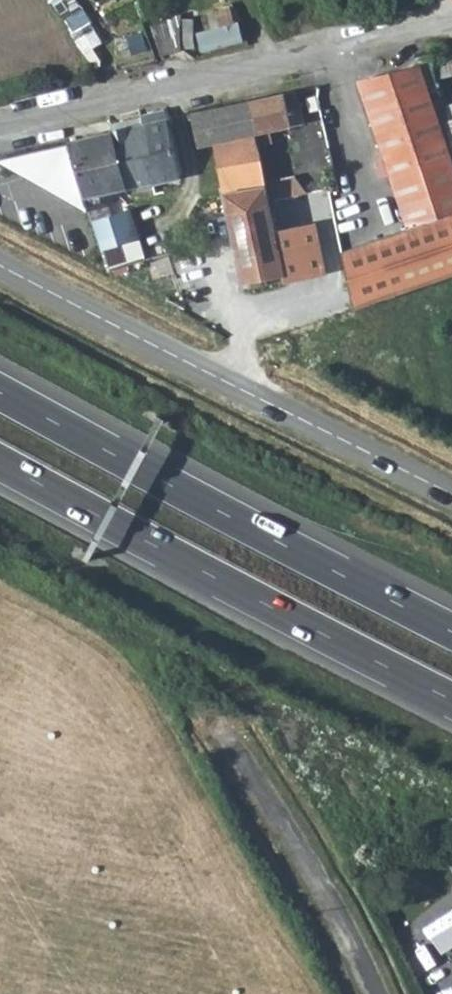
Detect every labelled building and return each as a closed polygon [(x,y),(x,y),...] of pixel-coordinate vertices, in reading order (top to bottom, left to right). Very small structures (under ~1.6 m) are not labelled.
[(78,21),(89,11),(80,0),(60,0),(78,21)] [(160,56),(184,49),(182,23),(181,16),(150,25),(160,56)] [(190,40),(191,53),(235,43),(228,18),(207,23),(210,36),(190,40)] [(451,56),(432,61),(437,78),(451,76),(451,57),(451,56)] [(358,80),(409,230),(451,215),(451,157),(421,64),(358,80)] [(301,90),(308,117),(323,114),(317,86),(301,90)] [(304,123),(297,90),(249,101),(257,133),(304,123)] [(192,113),(201,146),(217,143),(257,133),(249,101),(192,113)] [(151,121),(168,119),(164,105),(145,110),(146,116),(148,115),(151,121)] [(180,176),(168,119),(151,121),(148,115),(146,116),(142,117),(152,153),(143,156),(153,182),(180,176)] [(129,188),(153,182),(143,156),(152,153),(142,117),(112,124),(113,130),(129,188)] [(120,190),(129,188),(113,130),(67,141),(77,172),(86,198),(120,190)] [(217,143),(227,192),(268,184),(257,133),(217,143)] [(302,172),(273,177),(276,197),(305,192),(302,172)] [(286,276),(268,184),(227,192),(222,193),(243,286),(286,276)] [(121,197),(120,190),(86,198),(93,220),(110,215),(107,201),(121,197)] [(110,215),(93,220),(97,232),(103,250),(109,270),(143,259),(128,211),(110,215)]
